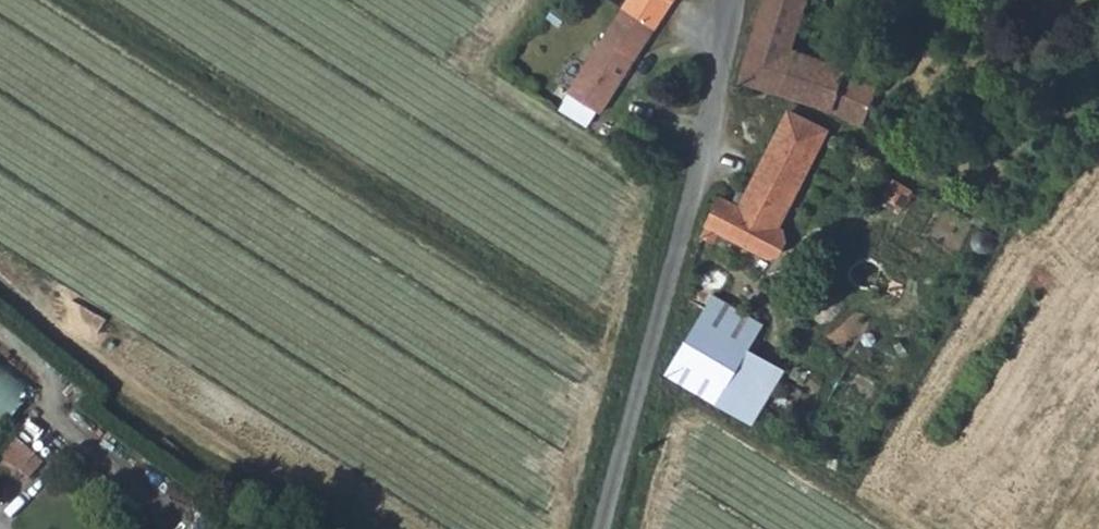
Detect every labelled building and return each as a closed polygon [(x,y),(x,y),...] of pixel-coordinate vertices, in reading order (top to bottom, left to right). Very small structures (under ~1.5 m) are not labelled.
[(668,0),(629,0),(624,7),(650,24),(668,0)] [(761,20),(745,75),(847,110),(863,121),(879,94),(839,71),(842,66),(789,52),(806,0),(767,0),(761,20)] [(650,24),(624,7),(585,66),(575,58),(564,72),(566,73),(549,95),(560,103),(563,98),(594,121),(650,24)] [(746,205),(727,196),(713,222),(774,253),(784,250),(791,236),(787,226),(781,223),(828,127),(795,109),(746,205)] [(713,290),(668,371),(717,401),(745,352),(762,320),(713,290)] [(778,372),(745,352),(717,401),(751,422),(778,372)] [(17,420),(42,382),(0,355),(0,409),(17,420)] [(7,457),(37,476),(48,457),(18,439),(7,457)]
